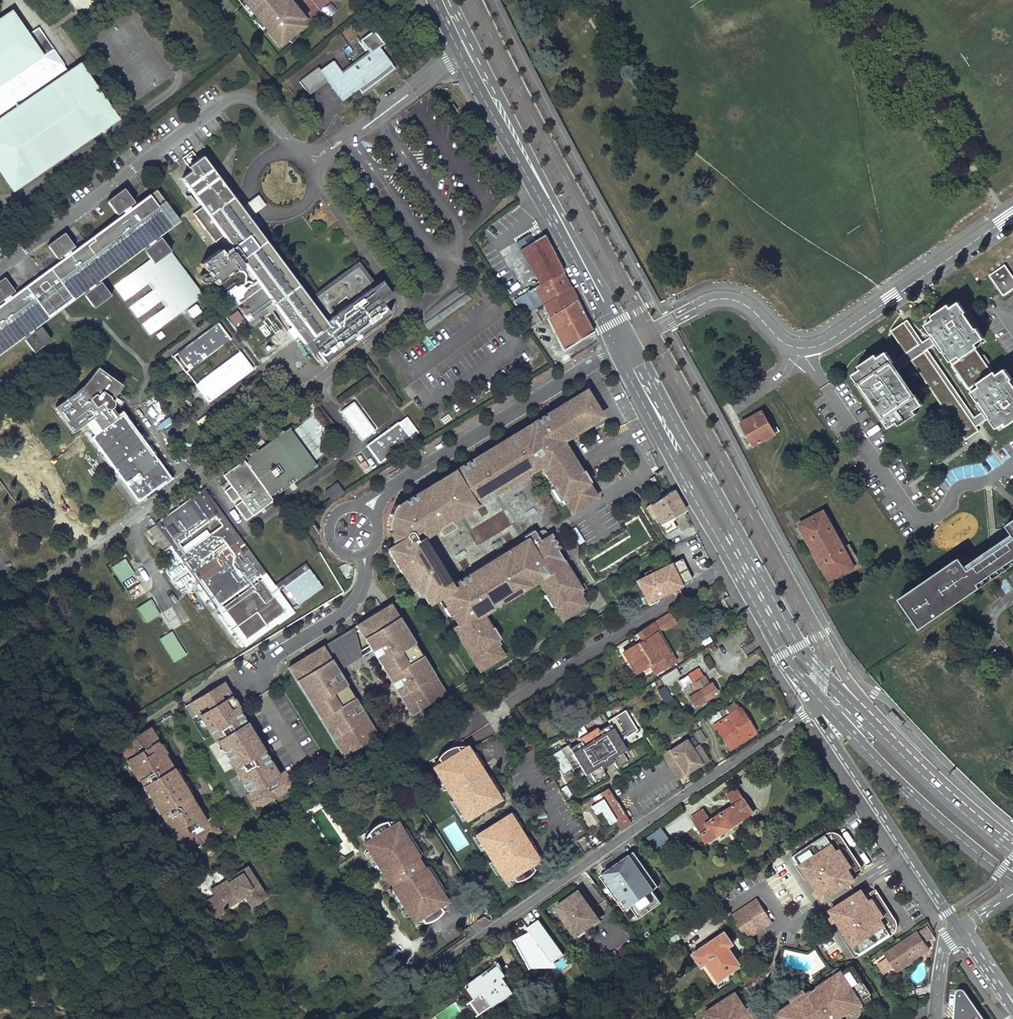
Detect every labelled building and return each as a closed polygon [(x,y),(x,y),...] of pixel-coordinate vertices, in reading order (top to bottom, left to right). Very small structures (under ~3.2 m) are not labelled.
[(276,40),(281,37),(284,41),(303,26),(300,21),(304,18),(290,0),(244,0),(276,40)] [(327,17),(335,11),(330,4),(322,11),(327,17)] [(63,65),(38,29),(28,36),(12,12),(0,20),(0,108),(63,65)] [(380,70),(386,66),(375,52),(378,49),(367,34),(354,44),(362,53),(337,72),(329,63),(316,73),(313,69),(296,83),(305,96),(324,82),(326,85),(330,92),(334,97),(338,102),(350,93),(380,70)] [(16,186),(116,118),(80,66),(0,121),(0,163),(16,186)] [(380,70),(350,93),(354,98),(384,75),(390,71),(386,66),(380,70)] [(190,169),(180,176),(201,204),(191,211),(213,241),(223,233),(231,244),(224,250),(220,246),(202,260),(204,269),(204,268),(206,270),(205,271),(208,275),(209,275),(210,276),(210,277),(218,282),(236,268),(232,263),(234,262),(237,265),(238,266),(239,266),(240,266),(241,266),(242,265),(242,263),(242,262),(239,258),(241,257),(261,285),(236,303),(251,323),(276,305),(291,327),(295,332),(298,336),(303,342),(307,339),(315,349),(323,360),(353,338),(352,337),(357,333),(359,334),(388,312),(380,301),(379,300),(378,301),(376,298),(377,297),(370,287),(372,285),(356,264),(313,296),(316,301),(312,304),(307,297),(246,215),(239,205),(201,154),(197,157),(189,147),(181,153),(188,164),(187,164),(190,169)] [(25,330),(27,333),(22,336),(32,351),(49,338),(39,324),(34,328),(30,322),(82,283),(87,288),(82,292),(92,306),(110,293),(99,279),(94,283),(90,277),(142,238),(146,244),(141,248),(148,257),(152,262),(166,251),(169,249),(159,235),(153,239),(149,233),(174,214),(158,192),(133,211),(128,204),(133,200),(122,186),(105,199),(115,213),(120,209),(126,216),(105,232),(85,247),(73,255),(68,248),(73,244),(62,230),(45,243),(56,257),(61,254),(63,257),(11,296),(8,293),(13,289),(3,275),(0,277),(0,299),(1,298),(4,302),(0,305),(0,349),(25,330)] [(243,202),(239,205),(246,215),(264,202),(256,192),(243,202)] [(520,250),(540,284),(562,271),(554,255),(543,234),(536,238),(532,241),(533,242),(523,248),(520,250)] [(169,249),(166,251),(199,295),(202,293),(169,249)] [(140,322),(148,333),(199,295),(166,251),(152,262),(148,257),(112,284),(123,299),(146,282),(150,288),(128,305),(136,316),(159,299),(163,305),(140,322)] [(307,297),(312,304),(316,301),(313,296),(356,264),(372,285),(370,287),(377,297),(376,298),(378,301),(379,300),(380,301),(385,298),(385,297),(389,294),(381,283),(377,286),(357,259),(307,297)] [(1003,296),(1012,290),(1012,275),(1006,264),(989,275),(1003,296)] [(542,303),(570,287),(566,279),(562,271),(540,284),(534,287),(542,303)] [(469,300),(455,287),(422,312),(428,330),(469,300)] [(514,299),(523,314),(533,309),(542,303),(534,287),(526,292),(514,299)] [(542,303),(549,317),(577,299),(574,294),(570,287),(542,303)] [(577,299),(549,317),(548,317),(564,350),(593,331),(585,315),(577,299)] [(959,301),(951,307),(949,304),(931,316),(933,319),(925,325),(932,335),(936,333),(941,340),(939,342),(944,350),(943,351),(978,402),(980,402),(985,410),(988,408),(993,415),(989,418),(996,428),(1005,423),(1007,426),(1012,422),(1012,382),(1011,380),(1012,379),(1005,368),(997,374),(995,371),(992,373),(976,349),(978,347),(976,344),(984,338),(977,328),(976,328),(965,313),(966,312),(959,301)] [(191,317),(201,310),(195,302),(185,309),(191,317)] [(227,314),(234,324),(243,318),(236,308),(227,314)] [(533,309),(523,314),(532,328),(541,323),(533,309)] [(941,340),(936,333),(932,335),(923,342),(907,320),(904,322),(919,344),(906,353),(893,362),(892,363),(897,371),(911,361),(924,352),(976,427),(989,418),(993,415),(988,408),(985,410),(980,402),(976,404),(982,412),(974,417),(928,349),(935,344),(941,352),(943,351),(944,350),(939,342),(941,340)] [(217,322),(173,355),(186,371),(229,338),(217,322)] [(919,344),(904,322),(891,331),(906,353),(919,344)] [(295,332),(291,327),(287,330),(293,339),(298,336),(295,332)] [(315,349),(307,339),(303,342),(310,352),(315,349)] [(239,350),(195,384),(206,399),(251,365),(239,350)] [(892,363),(893,362),(886,352),(878,357),(876,354),(858,366),(861,369),(852,375),(860,385),(861,384),(883,416),(882,417),(889,428),(897,422),(899,425),(917,413),(914,410),(923,405),(915,394),(914,395),(897,371),(892,363)] [(976,427),(924,352),(911,361),(966,440),(979,431),(976,427)] [(81,387),(55,405),(72,429),(85,420),(94,433),(91,436),(119,475),(137,500),(166,479),(151,457),(145,449),(120,415),(118,417),(111,407),(112,405),(111,403),(111,401),(109,399),(120,385),(97,367),(81,387)] [(414,592),(417,597),(420,595),(426,605),(436,599),(435,597),(451,588),(449,586),(421,539),(436,530),(439,536),(453,528),(450,521),(540,467),(553,488),(550,489),(558,502),(560,500),(563,504),(565,502),(571,513),(576,510),(592,501),(596,498),(587,484),(591,482),(581,467),(578,468),(565,447),(568,445),(565,440),(577,432),(603,417),(600,412),(586,390),(570,399),(416,493),(398,504),(397,503),(395,505),(393,507),(391,511),(390,515),(389,519),(388,523),(387,529),(388,534),(387,538),(386,542),(384,546),(410,589),(415,586),(417,590),(414,592)] [(352,400),(341,407),(360,437),(372,430),(352,400)] [(739,418),(751,445),(776,434),(764,407),(739,418)] [(206,417),(196,423),(199,427),(209,421),(206,417)] [(405,418),(365,445),(376,461),(415,434),(405,418)] [(287,425),(284,427),(307,459),(297,466),(302,473),(315,463),(300,442),(287,425)] [(233,503),(244,518),(271,498),(269,494),(271,492),(273,494),(302,473),(297,466),(307,459),(284,427),(260,444),(245,456),(247,458),(244,460),(242,458),(227,469),(222,473),(229,484),(223,489),(231,500),(237,495),(240,498),(233,503)] [(148,446),(145,449),(151,457),(154,455),(149,448),(148,446)] [(361,455),(356,460),(365,471),(371,466),(361,455)] [(332,480),(320,489),(329,500),(340,491),(332,480)] [(203,486),(198,490),(259,574),(264,570),(203,486)] [(220,602),(259,574),(198,490),(159,518),(220,602)] [(672,490),(649,505),(665,534),(675,529),(670,520),(684,511),(672,490)] [(6,511),(17,506),(14,500),(3,505),(6,511)] [(824,580),(854,566),(826,506),(797,520),(824,580)] [(1012,562),(1012,512),(1001,520),(1010,534),(963,566),(957,557),(899,596),(918,625),(1012,562)] [(215,606),(220,602),(159,518),(146,528),(161,548),(168,542),(215,606)] [(451,627),(478,671),(502,657),(496,647),(499,645),(496,640),(499,639),(492,627),(489,629),(481,615),(537,581),(545,595),(542,596),(550,608),(552,607),(561,621),(585,606),(579,596),(582,593),(556,550),(559,549),(550,535),(548,536),(544,529),(535,534),(533,531),(521,538),(523,541),(449,586),(451,588),(435,597),(436,599),(447,617),(450,615),(456,624),(451,627)] [(123,556),(109,565),(119,580),(133,572),(123,556)] [(679,556),(633,579),(645,604),(656,599),(654,596),(690,578),(679,556)] [(215,606),(243,645),(276,621),(277,622),(293,610),(277,589),(283,585),(296,603),(321,585),(303,561),(273,583),(264,570),(259,574),(220,602),(215,606)] [(148,597),(135,606),(145,621),(158,612),(148,597)] [(966,604),(975,616),(986,608),(977,597),(966,604)] [(385,606),(288,666),(343,756),(376,735),(357,704),(338,674),(336,670),(371,650),(373,653),(392,685),(410,714),(445,693),(390,604),(385,606)] [(170,608),(161,614),(172,629),(181,622),(170,608)] [(637,641),(622,649),(634,671),(648,663),(653,674),(673,663),(669,657),(666,654),(654,633),(655,629),(651,622),(633,634),(637,641)] [(173,661),(185,653),(170,629),(158,636),(173,661)] [(676,666),(660,675),(664,683),(680,675),(676,666)] [(704,685),(695,669),(684,675),(688,683),(684,685),(692,698),(696,695),(700,701),(713,694),(707,684),(704,685)] [(222,684),(188,704),(189,708),(196,711),(210,733),(220,748),(249,795),(245,797),(253,811),(292,787),(283,773),(280,775),(268,755),(265,757),(237,710),(240,707),(231,688),(223,687),(222,684)] [(664,697),(669,694),(664,685),(659,688),(664,697)] [(729,713),(713,723),(729,748),(755,731),(740,706),(738,708),(734,702),(726,707),(729,713)] [(566,743),(548,755),(561,775),(577,765),(588,783),(604,773),(600,767),(612,759),(616,766),(631,756),(619,739),(636,729),(623,708),(606,718),(608,722),(598,728),(596,725),(577,737),(579,740),(568,747),(566,743)] [(892,710),(888,714),(899,726),(903,722),(892,710)] [(149,728),(119,747),(123,752),(122,757),(136,779),(163,821),(175,839),(171,841),(180,856),(218,833),(208,818),(203,821),(189,798),(154,744),(153,734),(149,732),(149,728)] [(708,758),(698,741),(673,758),(683,774),(708,758)] [(438,761),(431,766),(464,818),(498,797),(465,745),(458,749),(455,744),(450,745),(446,746),(443,748),(441,750),(438,753),(435,756),(438,761)] [(607,787),(598,793),(621,829),(630,823),(607,787)] [(703,809),(691,816),(708,841),(753,812),(737,788),(729,794),(735,803),(720,814),(717,811),(708,817),(703,809)] [(601,805),(594,794),(587,798),(595,811),(598,810),(596,807),(601,805)] [(507,812),(473,834),(502,880),(509,875),(513,880),(517,879),(520,878),(522,877),(525,875),(528,872),(530,870),(532,868),(529,863),(536,858),(507,812)] [(369,836),(363,840),(412,918),(418,916),(422,921),(429,919),(435,916),(441,908),(438,903),(445,898),(395,819),(389,823),(386,818),(379,819),(372,823),(366,831),(369,836)] [(672,842),(661,827),(648,838),(658,852),(672,842)] [(829,836),(796,857),(826,902),(856,881),(854,877),(864,870),(853,852),(848,844),(841,835),(834,835),(829,836)] [(644,880),(620,847),(602,861),(602,862),(587,873),(598,889),(619,874),(630,890),(644,880)] [(667,885),(652,865),(646,870),(660,890),(667,885)] [(236,867),(207,888),(222,907),(248,890),(254,898),(263,892),(252,877),(246,881),(236,867)] [(863,893),(833,913),(862,958),(893,938),(899,931),(900,924),(896,918),(888,905),(878,891),(867,898),(863,893)] [(579,892),(555,908),(575,938),(602,919),(603,916),(597,908),(594,907),(592,909),(579,892)] [(772,923),(756,900),(733,917),(748,939),(772,923)] [(563,955),(538,920),(526,929),(533,939),(531,940),(530,939),(525,934),(518,945),(529,966),(543,966),(542,960),(546,958),(551,963),(563,955)] [(930,934),(925,928),(886,956),(898,973),(931,950),(923,939),(930,934)] [(732,944),(724,933),(693,953),(700,964),(706,960),(719,979),(739,966),(727,947),(732,944)] [(815,951),(810,954),(820,968),(825,964),(815,951)] [(853,966),(843,973),(842,972),(788,1007),(788,1009),(778,1016),(780,1018),(838,1018),(862,1004),(860,1002),(872,994),(853,966)] [(508,985),(495,968),(483,977),(482,975),(465,987),(474,999),(467,1004),(477,1017),(492,1006),(493,1007),(510,994),(505,988),(508,985)] [(953,1018),(985,1018),(982,1015),(975,1005),(963,988),(962,987),(960,986),(959,986),(957,987),(956,989),(955,991),(953,1018)] [(735,994),(706,1012),(711,1018),(753,1018),(743,1004),(742,1005),(735,994)]
